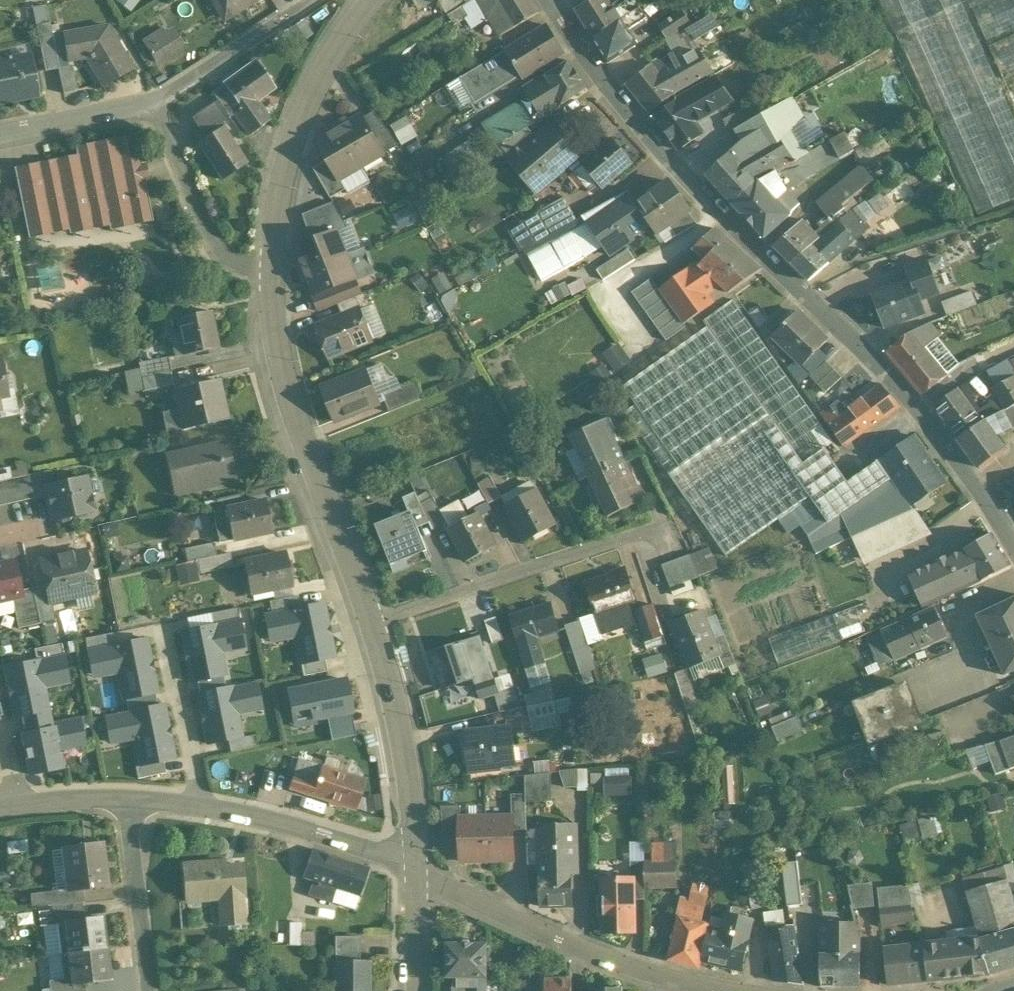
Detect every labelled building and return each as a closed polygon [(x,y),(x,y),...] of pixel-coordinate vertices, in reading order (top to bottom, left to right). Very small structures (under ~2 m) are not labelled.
[(129,10),(138,0),(117,0),(129,10)] [(227,19),(257,0),(214,0),(227,19)] [(457,0),(440,0),(448,15),(461,7),(457,0)] [(463,6),(470,17),(483,9),(481,5),(489,0),(473,0),(468,3),(463,6)] [(502,9),(488,17),(499,36),(539,12),(531,0),(497,0),(502,9)] [(574,9),(591,37),(621,18),(615,8),(610,0),(589,0),(574,9)] [(615,8),(621,18),(640,6),(636,0),(628,0),(615,8)] [(894,34),(962,4),(960,0),(879,0),(894,34)] [(974,7),(988,38),(1013,27),(1013,0),(989,0),(974,7)] [(894,34),(979,215),(1013,199),(1013,119),(962,4),(894,34)] [(640,6),(621,18),(628,29),(635,25),(637,28),(647,22),(644,19),(647,17),(640,6)] [(684,10),(660,25),(668,38),(692,23),(684,10)] [(463,11),(456,15),(460,21),(467,17),(463,11)] [(714,73),(705,58),(691,35),(711,22),(706,14),(692,23),(668,38),(663,42),(671,55),(655,64),(676,93),(714,73)] [(621,18),(591,37),(602,53),(608,63),(638,44),(628,29),(621,18)] [(107,26),(63,34),(67,59),(88,55),(105,85),(133,69),(107,26)] [(547,26),(506,51),(521,75),(523,78),(564,53),(547,26)] [(51,33),(38,36),(45,71),(58,69),(52,36),(51,33)] [(67,59),(63,34),(52,36),(58,69),(68,66),(67,59)] [(165,35),(157,41),(154,36),(145,41),(151,51),(150,52),(151,55),(153,54),(158,62),(175,52),(165,35)] [(991,46),(1005,77),(1013,73),(1013,36),(991,46)] [(724,47),(705,58),(714,73),(733,61),(724,47)] [(506,51),(475,69),(476,70),(487,88),(490,93),(521,75),(506,51)] [(0,62),(0,103),(39,95),(31,56),(0,62)] [(570,61),(526,88),(535,101),(544,116),(587,89),(570,61)] [(255,62),(224,84),(212,93),(217,100),(218,100),(225,110),(230,117),(234,115),(233,114),(241,109),(242,110),(257,99),(274,87),(255,62)] [(655,64),(628,84),(650,112),(676,93),(655,64)] [(58,69),(63,94),(77,90),(72,66),(68,66),(58,69)] [(487,88),(476,70),(463,78),(477,102),(490,93),(487,88)] [(716,79),(679,100),(653,116),(679,150),(704,134),(696,122),(733,102),(716,79)] [(797,95),(733,131),(743,147),(732,154),(758,181),(795,160),(807,153),(788,126),(798,121),(795,117),(806,111),(797,95)] [(257,99),(242,110),(241,109),(233,114),(234,115),(249,136),(271,120),(257,99)] [(217,100),(196,114),(203,125),(225,110),(218,100),(217,100)] [(535,101),(505,120),(514,135),(544,117),(544,116),(535,101)] [(724,119),(730,129),(761,111),(755,101),(724,119)] [(247,163),(221,123),(230,117),(225,110),(203,125),(198,128),(199,130),(200,129),(206,138),(198,143),(222,179),(247,163)] [(399,145),(374,112),(363,118),(384,154),(399,145)] [(363,118),(362,116),(347,125),(344,120),(336,124),(361,167),(384,154),(363,118)] [(394,122),(401,141),(417,135),(409,116),(394,122)] [(837,123),(826,129),(832,139),(842,133),(837,123)] [(361,167),(336,124),(329,128),(332,133),(317,142),(327,160),(339,180),(340,180),(361,167)] [(578,158),(550,124),(511,157),(539,191),(578,158)] [(842,133),(832,139),(841,159),(855,152),(854,149),(845,132),(842,133)] [(77,156),(15,169),(28,234),(68,226),(69,230),(109,222),(109,226),(151,217),(144,180),(148,179),(144,163),(141,164),(135,136),(76,148),(77,156)] [(632,163),(612,139),(582,163),(584,165),(599,184),(603,188),(632,163)] [(807,153),(795,160),(801,176),(814,169),(816,173),(841,159),(832,139),(807,153)] [(871,141),(854,149),(855,152),(861,165),(862,166),(877,154),(871,141)] [(732,154),(707,175),(733,204),(758,181),(732,154)] [(327,160),(313,168),(330,198),(346,189),(340,180),(339,180),(327,160)] [(795,160),(758,181),(790,215),(792,212),(799,204),(786,191),(804,181),(801,176),(795,160)] [(599,184),(584,165),(574,172),(590,192),(599,184)] [(861,165),(817,202),(828,217),(835,225),(848,214),(841,206),(873,180),(862,166),(861,165)] [(733,204),(732,205),(764,239),(790,215),(758,181),(733,204)] [(638,203),(653,225),(658,233),(670,225),(688,213),(690,211),(669,182),(638,203)] [(630,191),(583,217),(593,232),(599,228),(611,245),(617,241),(621,247),(653,225),(638,203),(630,191)] [(577,220),(564,198),(543,210),(555,232),(577,220)] [(333,202),(302,214),(312,241),(337,231),(337,232),(348,227),(333,202)] [(688,213),(670,225),(678,236),(696,225),(688,213)] [(835,225),(822,237),(839,255),(856,240),(870,228),(856,213),(848,214),(835,225)] [(828,217),(816,227),(813,231),(820,238),(822,237),(835,225),(828,217)] [(803,221),(773,247),(790,264),(820,238),(813,231),(803,221)] [(762,270),(715,228),(694,250),(705,261),(700,265),(721,287),(728,293),(762,270)] [(879,240),(870,228),(856,240),(866,252),(879,240)] [(312,241),(296,247),(303,263),(297,265),(300,273),(346,255),(337,232),(337,231),(312,241)] [(820,238),(790,264),(807,280),(811,280),(839,255),(822,237),(820,238)] [(631,252),(595,273),(599,281),(636,260),(631,252)] [(346,255),(300,273),(303,281),(309,279),(315,294),(315,295),(347,283),(356,279),(346,255)] [(927,261),(907,269),(911,280),(912,279),(920,299),(939,292),(927,261)] [(698,263),(659,289),(684,324),(715,302),(710,294),(721,287),(700,265),(698,263)] [(659,289),(651,279),(632,292),(666,341),(686,327),(684,324),(659,289)] [(911,280),(872,294),(885,327),(913,317),(908,304),(920,299),(912,279),(911,280)] [(347,283),(315,295),(315,294),(313,295),(319,311),(338,304),(353,298),(353,297),(347,283)] [(971,291),(942,302),(947,316),(976,305),(971,291)] [(365,292),(353,297),(353,298),(338,304),(343,316),(360,309),(360,310),(371,306),(365,292)] [(848,482),(825,449),(834,442),(734,299),(704,320),(708,327),(624,387),(636,405),(625,413),(669,475),(670,475),(726,556),(778,519),(790,511),(810,497),(821,514),(832,507),(839,516),(841,514),(873,493),(875,495),(896,481),(881,459),(848,482)] [(343,316),(316,327),(328,357),(372,340),(360,310),(360,309),(343,316)] [(210,311),(177,318),(180,333),(170,335),(175,357),(184,355),(218,348),(210,311)] [(827,341),(797,311),(773,337),(803,366),(827,341)] [(918,328),(887,353),(922,395),(947,375),(918,340),(924,335),(918,328)] [(616,370),(632,359),(620,343),(604,353),(616,370)] [(167,357),(139,363),(140,369),(142,378),(170,372),(167,357)] [(842,378),(826,361),(810,376),(825,393),(842,378)] [(140,369),(124,373),(126,381),(142,378),(140,369)] [(366,370),(322,388),(335,421),(379,403),(366,370)] [(170,372),(142,378),(144,390),(144,391),(173,385),(170,372)] [(991,389),(1003,410),(1013,404),(1013,377),(991,389)] [(142,378),(126,381),(128,393),(144,390),(142,378)] [(833,399),(848,386),(842,379),(827,392),(833,399)] [(218,381),(174,390),(179,410),(184,409),(188,425),(182,426),(183,429),(227,419),(218,381)] [(416,382),(382,395),(389,412),(423,399),(416,382)] [(848,408),(828,424),(844,447),(901,407),(880,383),(848,408)] [(983,421),(958,388),(934,406),(958,438),(983,421)] [(840,399),(820,414),(828,424),(848,408),(840,399)] [(1005,411),(984,422),(994,435),(1013,425),(1013,406),(1005,411)] [(606,418),(570,435),(589,476),(624,460),(611,433),(613,432),(606,418)] [(958,438),(957,439),(979,468),(1005,449),(994,435),(984,422),(983,421),(958,438)] [(914,436),(881,459),(896,481),(909,502),(912,500),(924,492),(927,496),(944,485),(922,454),(925,452),(914,436)] [(227,442),(165,456),(174,495),(236,481),(227,442)] [(624,460),(589,476),(608,516),(645,499),(639,486),(637,487),(624,460)] [(0,469),(0,481),(4,481),(12,479),(9,467),(0,469)] [(51,470),(27,475),(32,499),(46,496),(44,487),(54,485),(51,470)] [(27,475),(16,478),(21,501),(32,499),(27,475)] [(54,485),(44,487),(46,496),(52,520),(56,519),(61,522),(69,520),(72,516),(95,510),(87,477),(54,485)] [(500,496),(490,477),(478,483),(489,502),(500,496)] [(12,479),(4,481),(9,504),(21,501),(16,478),(12,479)] [(0,481),(0,506),(9,504),(4,481),(0,481)] [(896,481),(875,495),(893,519),(915,509),(917,508),(912,500),(909,502),(896,481)] [(555,524),(536,489),(507,503),(515,519),(512,520),(523,540),(555,524)] [(415,492),(403,498),(409,512),(411,511),(417,527),(429,521),(420,503),(415,492)] [(873,493),(841,514),(852,537),(893,519),(875,495),(873,493)] [(433,497),(420,503),(429,521),(433,528),(445,522),(433,497)] [(810,497),(790,511),(799,525),(802,528),(821,514),(810,497)] [(265,500),(226,508),(233,540),(272,532),(265,500)] [(440,510),(449,527),(469,517),(460,500),(440,510)] [(821,514),(802,528),(808,536),(816,554),(852,537),(841,514),(839,516),(832,507),(821,514)] [(893,519),(852,537),(862,559),(873,553),(875,557),(930,531),(915,509),(893,519)] [(409,512),(377,525),(392,563),(426,550),(417,527),(411,511),(409,512)] [(799,525),(790,511),(778,519),(788,533),(799,525)] [(449,527),(448,528),(466,560),(494,545),(477,512),(469,517),(449,527)] [(992,533),(963,550),(981,581),(1011,565),(992,533)] [(214,543),(184,549),(187,562),(198,560),(208,558),(216,556),(214,543)] [(708,548),(690,555),(699,576),(717,569),(708,548)] [(963,550),(910,574),(925,607),(981,581),(963,550)] [(84,551),(41,561),(46,585),(50,602),(51,602),(94,593),(92,584),(96,581),(93,570),(88,568),(84,551)] [(233,567),(230,553),(216,556),(208,558),(211,572),(233,567)] [(285,553),(244,562),(251,593),(272,589),(292,585),(285,553)] [(690,555),(689,555),(676,559),(685,582),(690,580),(699,577),(699,576),(690,555)] [(208,558),(198,560),(201,574),(211,572),(208,558)] [(676,559),(662,565),(670,587),(674,586),(685,582),(676,559)] [(0,564),(0,615),(14,611),(12,599),(16,598),(20,591),(14,561),(0,564)] [(613,575),(586,584),(596,614),(637,599),(626,568),(612,573),(613,575)] [(685,582),(674,586),(677,596),(694,589),(690,580),(685,582)] [(46,585),(32,588),(40,623),(55,620),(51,602),(50,602),(46,585)] [(292,585),(272,589),(273,596),(293,592),(292,585)] [(32,588),(20,591),(16,598),(12,599),(14,611),(18,628),(40,624),(40,623),(32,588)] [(977,615),(1005,675),(1013,670),(1013,598),(977,615)] [(637,599),(596,614),(603,633),(638,621),(634,611),(640,609),(637,599)] [(551,602),(510,615),(519,644),(538,638),(560,631),(551,602)] [(865,602),(739,649),(748,674),(864,631),(857,613),(867,609),(865,602)] [(323,603),(264,615),(268,635),(294,630),(301,664),(334,658),(323,603)] [(653,605),(640,609),(634,611),(638,621),(647,649),(666,643),(653,605)] [(934,609),(868,639),(880,665),(946,635),(934,609)] [(702,610),(672,622),(690,669),(719,657),(720,657),(714,641),(702,610)] [(240,619),(181,631),(191,682),(225,676),(218,645),(244,640),(240,619)] [(594,663),(580,621),(565,627),(579,668),(594,663)] [(481,635),(462,641),(471,669),(490,663),(481,635)] [(736,664),(725,636),(714,641),(720,657),(719,657),(724,669),(736,664)] [(146,638),(87,650),(91,671),(117,665),(123,700),(157,693),(146,638)] [(538,638),(519,644),(525,664),(544,658),(538,638)] [(462,641),(432,651),(443,688),(474,678),(471,669),(462,641)] [(412,660),(408,644),(402,646),(406,661),(412,660)] [(64,655),(5,667),(15,718),(20,717),(48,711),(42,680),(68,675),(64,655)] [(490,663),(471,669),(474,678),(475,684),(494,678),(490,663)] [(698,705),(686,669),(675,673),(687,709),(698,705)] [(494,678),(475,684),(480,698),(495,694),(499,692),(494,678)] [(256,681),(197,693),(208,744),(241,738),(235,707),(260,702),(256,681)] [(287,692),(293,723),(352,712),(346,681),(287,692)] [(906,685),(857,704),(871,740),(920,721),(906,685)] [(499,692),(495,694),(500,713),(519,708),(512,688),(499,692)] [(552,690),(534,693),(538,704),(555,700),(552,690)] [(534,693),(524,696),(528,706),(538,704),(534,693)] [(528,706),(527,706),(531,720),(558,714),(555,700),(538,704),(528,706)] [(141,765),(173,759),(163,705),(103,717),(107,738),(135,732),(141,765)] [(48,711),(20,717),(31,770),(59,764),(55,744),(83,739),(79,717),(51,723),(48,711)] [(797,717),(772,727),(777,741),(802,730),(797,717)] [(512,727),(464,733),(468,769),(516,763),(512,727)] [(944,731),(920,737),(922,744),(918,745),(920,752),(923,751),(925,758),(949,752),(944,731)] [(375,732),(365,735),(369,746),(378,743),(375,732)] [(1000,741),(1005,754),(1011,769),(1013,768),(1013,736),(1000,741)] [(961,740),(954,742),(957,752),(964,750),(961,740)] [(1000,741),(967,750),(972,765),(1005,754),(1000,741)] [(292,757),(282,755),(276,774),(286,777),(292,757)] [(365,781),(297,759),(288,788),(356,810),(365,781)] [(587,785),(587,768),(563,769),(563,786),(587,785)] [(551,772),(525,775),(525,794),(526,802),(552,799),(551,772)] [(629,778),(606,779),(607,794),(630,794),(629,778)] [(973,782),(962,785),(964,793),(975,790),(973,782)] [(525,794),(511,794),(512,816),(513,816),(513,830),(526,830),(526,802),(525,794)] [(460,805),(441,806),(442,831),(460,831),(460,818),(461,818),(460,805)] [(512,816),(486,817),(487,861),(514,860),(513,830),(513,816),(512,816)] [(461,818),(460,818),(460,831),(461,861),(487,861),(486,817),(461,818)] [(933,818),(919,821),(919,822),(923,835),(923,837),(937,833),(933,818)] [(919,822),(902,827),(905,840),(923,835),(919,822)] [(575,824),(539,825),(541,906),(573,906),(573,872),(571,872),(570,864),(576,864),(575,824)] [(998,844),(1001,855),(1013,851),(1013,847),(1012,840),(998,844)] [(102,843),(66,848),(71,890),(72,892),(83,890),(108,887),(102,843)] [(677,843),(652,844),(653,861),(677,861),(677,843)] [(644,844),(632,844),(633,862),(645,861),(644,844)] [(63,846),(51,848),(58,888),(70,886),(63,846)] [(368,868),(313,850),(303,878),(312,881),(308,895),(332,903),(336,889),(359,896),(368,868)] [(645,861),(633,862),(633,875),(645,874),(645,861)] [(653,861),(645,861),(645,874),(645,887),(677,886),(677,861),(653,861)] [(225,862),(183,865),(186,902),(218,899),(218,897),(223,897),(225,924),(220,924),(220,926),(247,924),(242,869),(225,870),(225,862)] [(797,863),(784,864),(788,905),(801,904),(797,863)] [(989,885),(985,872),(963,879),(976,926),(980,939),(1013,929),(1013,902),(1008,879),(989,885)] [(645,887),(645,874),(633,875),(633,879),(634,898),(646,898),(645,887)] [(633,879),(603,879),(603,897),(599,897),(600,915),(604,915),(604,932),(634,931),(634,898),(633,879)] [(757,880),(747,882),(751,909),(762,908),(757,880)] [(872,883),(847,886),(852,905),(853,905),(853,909),(874,907),(872,883)] [(905,887),(877,890),(879,906),(909,903),(905,887)] [(71,890),(57,891),(59,905),(82,903),(85,903),(83,890),(72,892),(71,890)] [(707,894),(692,890),(689,902),(683,900),(678,917),(701,922),(707,894)] [(59,905),(49,906),(51,926),(64,924),(64,923),(84,921),(82,903),(59,905)] [(909,903),(879,906),(881,926),(914,922),(909,903)] [(852,905),(819,905),(820,922),(856,923),(852,905)] [(752,920),(728,914),(724,931),(709,927),(701,960),(742,970),(749,938),(748,938),(752,920)] [(678,917),(667,961),(699,968),(701,960),(709,927),(710,924),(701,922),(678,917)] [(84,921),(64,923),(64,924),(67,954),(107,949),(103,918),(84,921)] [(856,923),(820,922),(820,987),(860,987),(860,940),(856,923)] [(794,925),(766,927),(775,981),(804,984),(794,925)] [(976,926),(946,931),(948,942),(923,945),(927,980),(990,973),(980,939),(976,926)] [(980,939),(990,973),(1013,966),(1013,929),(980,939)] [(335,937),(335,961),(334,961),(334,990),(367,990),(367,980),(368,980),(368,961),(359,961),(359,937),(335,937)] [(487,943),(446,942),(446,976),(453,977),(487,977),(487,943)] [(923,945),(884,949),(888,985),(927,981),(927,980),(923,945)] [(107,949),(67,954),(69,969),(63,970),(65,986),(85,984),(111,981),(107,949)] [(453,977),(453,990),(487,990),(487,977),(453,977)] [(545,978),(545,990),(572,990),(572,977),(545,978)]
